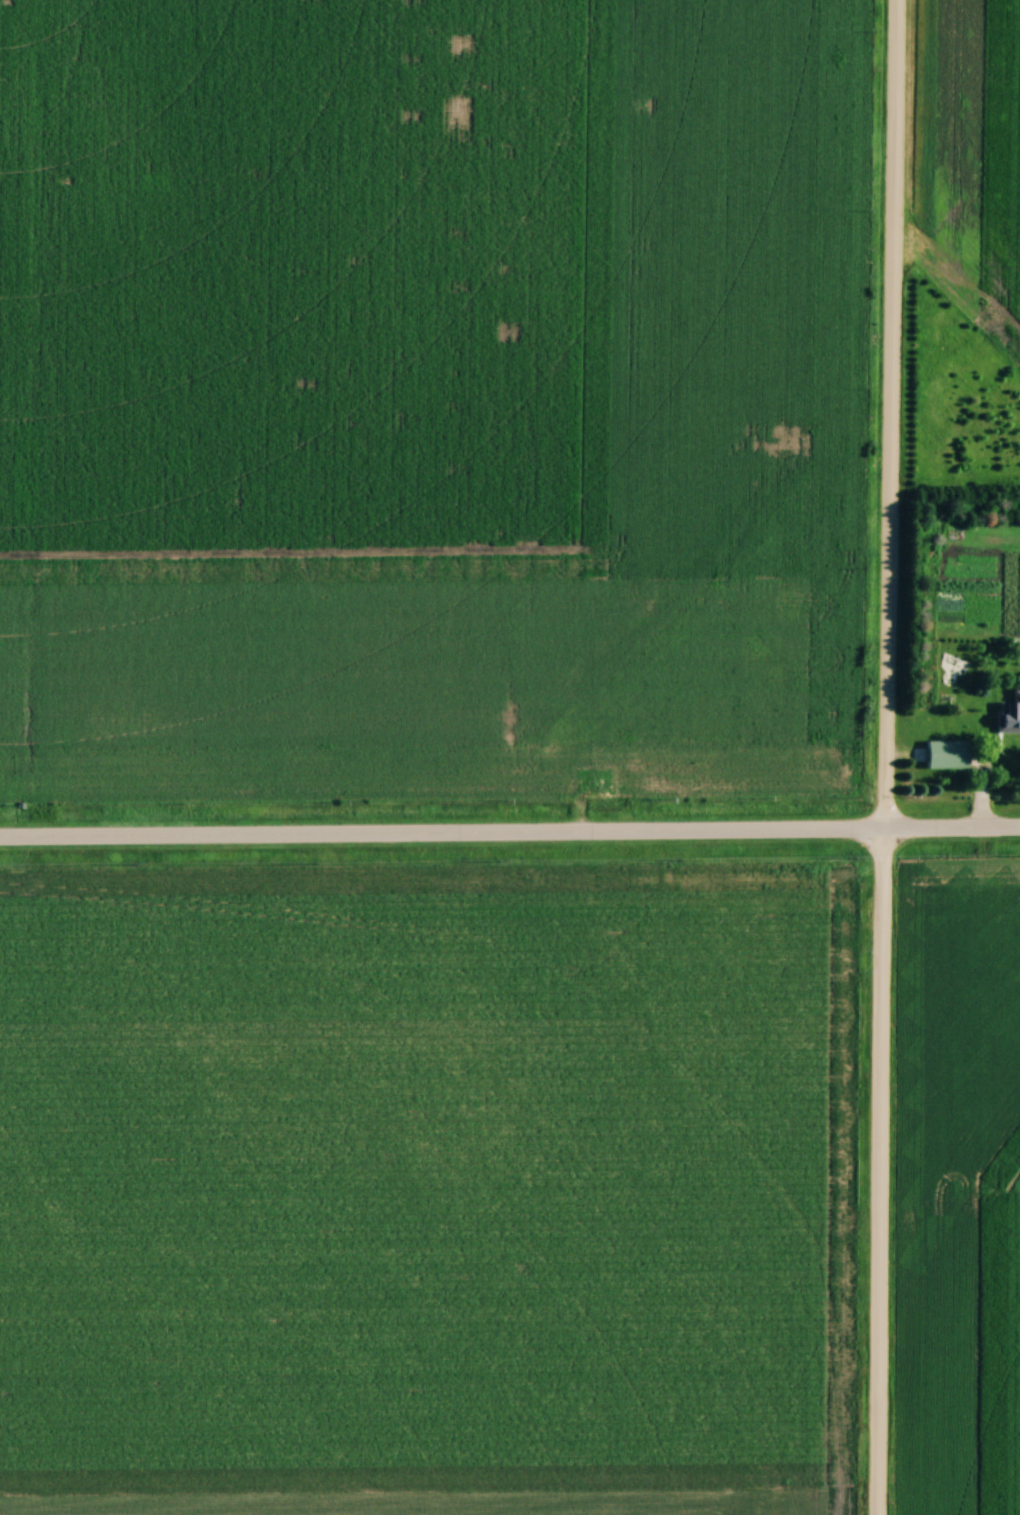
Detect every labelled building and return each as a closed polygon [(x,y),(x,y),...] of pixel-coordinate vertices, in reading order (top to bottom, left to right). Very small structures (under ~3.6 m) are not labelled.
[(932,739),(972,739),(972,768),(932,768),(932,739)] [(1019,740),(1000,740),(1000,765),(1019,765),(1019,752),(1019,740)]
